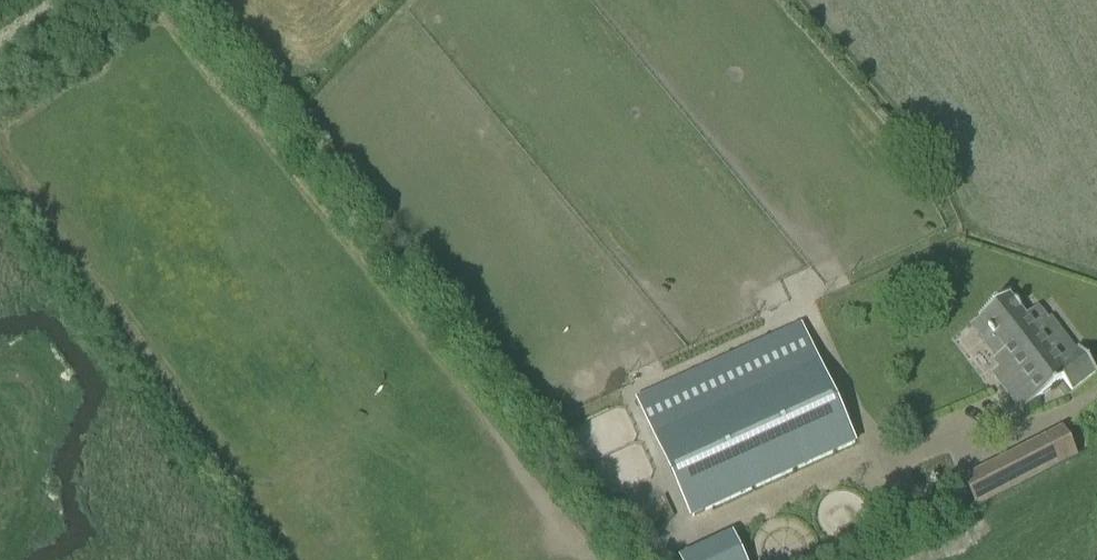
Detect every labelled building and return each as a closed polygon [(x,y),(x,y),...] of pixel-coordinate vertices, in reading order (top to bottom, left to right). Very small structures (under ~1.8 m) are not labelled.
[(993,335),(978,346),(990,362),(989,363),(994,370),(991,372),(1020,411),(1062,379),(1071,390),(1079,384),(1096,371),(1079,347),(1075,350),(1051,319),(1047,322),(1037,308),(1026,317),(1008,294),(991,307),(979,317),(980,318),(993,335)] [(637,398),(692,517),(854,444),(817,362),(816,362),(799,324),(637,398)] [(961,479),(975,507),(1075,459),(1061,430),(961,479)]
